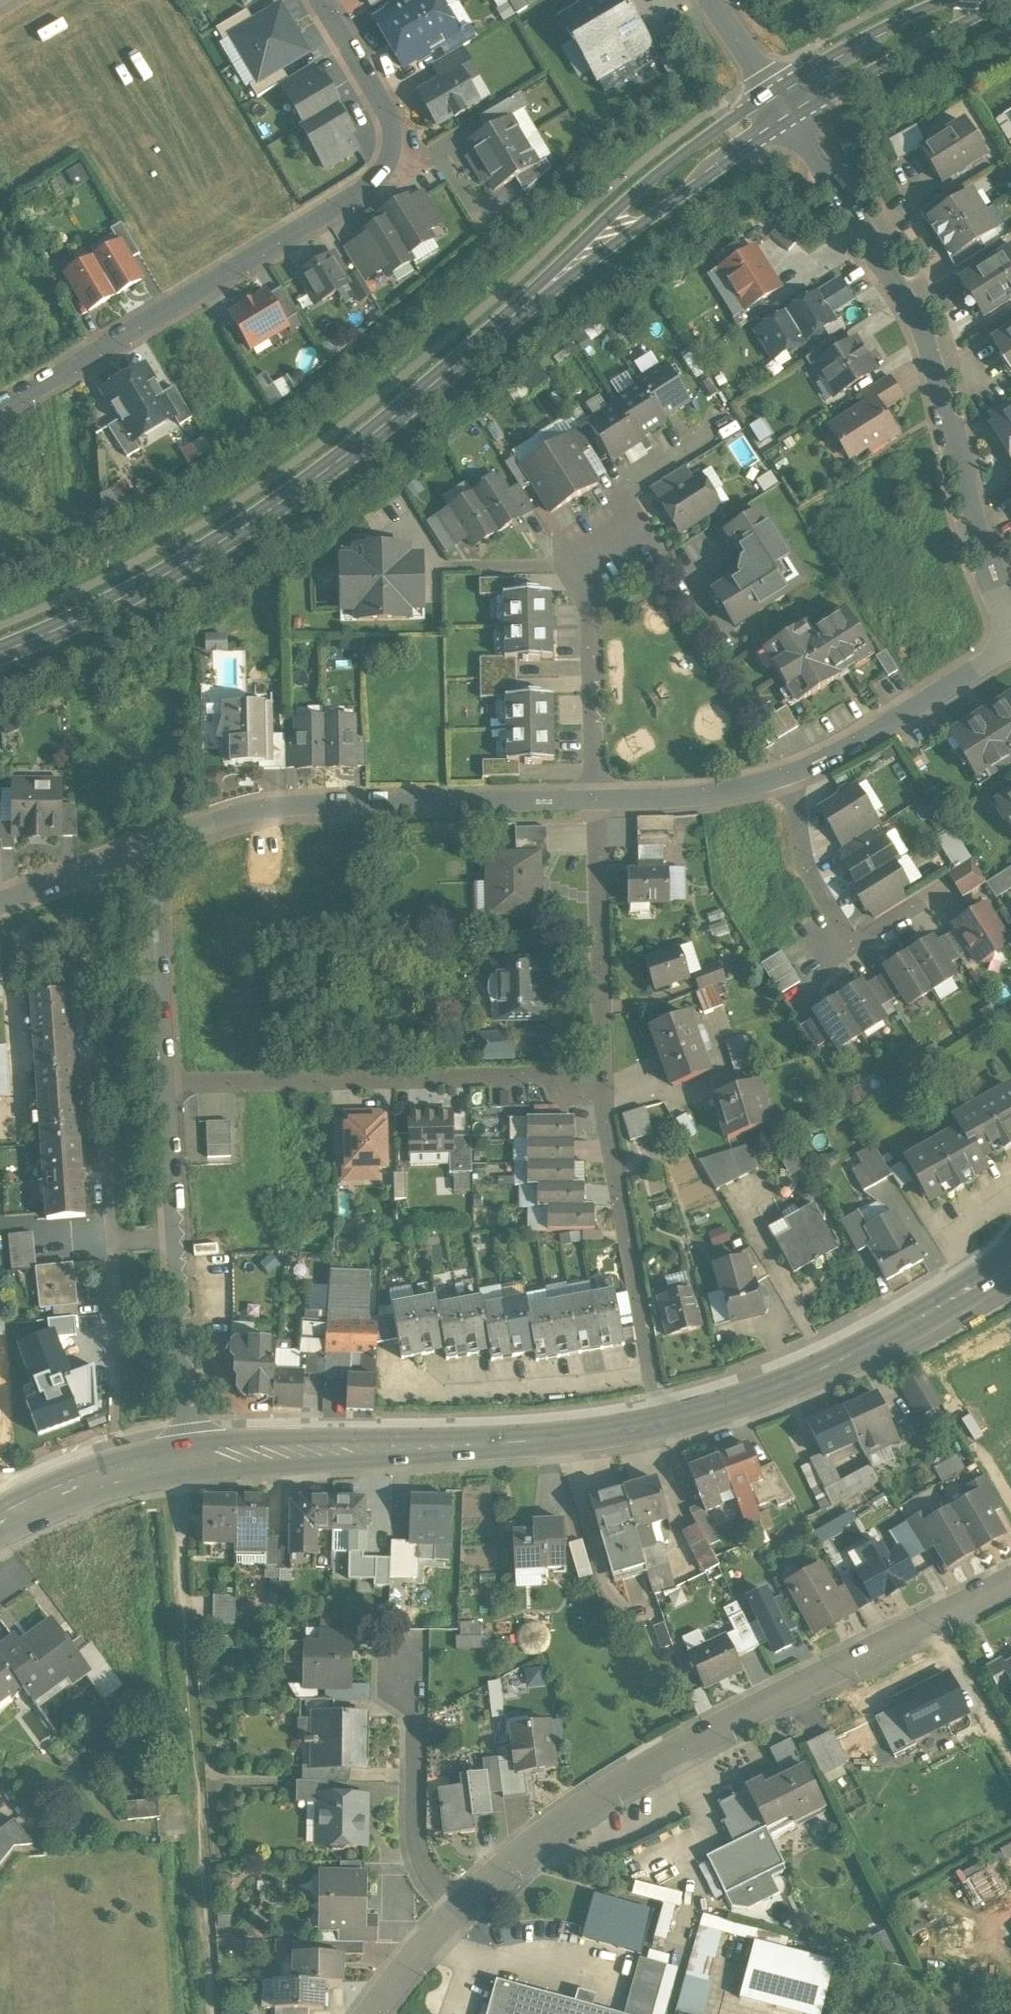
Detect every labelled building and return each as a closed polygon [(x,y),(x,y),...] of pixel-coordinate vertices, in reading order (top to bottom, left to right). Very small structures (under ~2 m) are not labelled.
[(375,20),(389,44),(444,11),(437,0),(408,0),(375,20)] [(502,17),(523,11),(520,0),(498,0),(497,0),(502,17)] [(557,19),(597,84),(653,51),(623,0),(590,0),(589,1),(557,19)] [(253,21),(230,35),(244,60),(295,30),(280,6),(253,21)] [(247,11),(218,29),(224,39),(230,35),(253,21),(247,11)] [(444,11),(389,44),(403,68),(440,46),(458,35),(457,34),(444,11)] [(469,26),(457,34),(458,35),(440,46),(446,57),(462,47),(476,38),(469,26)] [(295,30),(244,60),(257,82),(281,68),(308,52),(295,30)] [(446,57),(431,65),(440,80),(459,69),(460,70),(472,63),(462,47),(446,57)] [(472,63),(460,70),(459,69),(440,80),(419,93),(437,125),(454,116),(455,118),(465,112),(464,110),(478,101),(467,83),(479,75),(472,63)] [(288,79),(280,84),(289,98),(319,79),(312,65),(288,79)] [(280,84),(288,79),(281,68),(257,82),(251,85),(258,97),(280,84)] [(319,79),(289,98),(289,99),(304,125),(305,125),(336,107),(340,105),(323,77),(319,79)] [(510,99),(479,117),(487,130),(511,116),(511,117),(518,113),(510,99)] [(336,107),(305,125),(304,125),(301,127),(317,154),(318,155),(349,136),(352,134),(336,107)] [(487,130),(466,142),(480,166),(525,140),(511,117),(511,116),(487,130)] [(926,145),(920,150),(941,183),(985,155),(964,122),(926,145)] [(916,126),(888,141),(897,160),(916,151),(920,149),(920,150),(926,145),(916,126)] [(349,136),(318,155),(326,169),(357,150),(349,136)] [(525,140),(480,166),(495,190),(515,178),(539,164),(539,163),(525,140)] [(539,164),(515,178),(524,193),(551,169),(545,159),(539,163),(539,164)] [(423,191),(409,200),(428,231),(442,222),(423,191)] [(950,206),(929,219),(930,220),(926,223),(937,240),(983,211),(971,193),(950,206)] [(944,196),(919,211),(926,223),(930,220),(929,219),(950,206),(944,196)] [(407,197),(382,212),(386,219),(362,233),(364,237),(383,268),(388,276),(413,260),(408,253),(432,239),(428,231),(409,200),(407,197)] [(983,211),(937,240),(948,257),(952,255),(952,256),(979,240),(995,230),(983,211)] [(139,255),(121,224),(111,230),(119,245),(120,245),(129,261),(139,255)] [(796,243),(778,227),(770,236),(788,252),(796,243)] [(383,268),(364,237),(344,249),(359,273),(363,280),(383,268)] [(979,240),(952,256),(952,255),(948,257),(956,269),(977,255),(986,250),(979,240)] [(119,245),(94,260),(115,296),(141,280),(129,261),(120,245),(119,245)] [(753,247),(720,268),(722,270),(716,274),(725,288),(731,284),(746,309),(763,299),(779,289),(753,247)] [(960,280),(983,318),(1010,300),(1010,248),(960,280)] [(315,265),(299,275),(309,292),(315,289),(321,299),(349,282),(350,282),(349,280),(333,254),(326,259),(322,258),(316,261),(315,265)] [(94,260),(68,276),(89,311),(115,296),(94,260)] [(359,273),(349,280),(350,282),(349,282),(360,300),(371,293),(363,280),(359,273)] [(840,279),(816,294),(823,304),(846,289),(840,279)] [(298,314),(281,287),(268,295),(285,322),(298,314)] [(846,289),(823,304),(829,314),(853,299),(846,289)] [(266,292),(230,314),(249,345),(266,334),(268,338),(287,326),(285,322),(268,295),(266,292)] [(816,294),(786,313),(805,343),(820,334),(821,330),(834,322),(829,314),(823,304),(816,294)] [(746,309),(732,318),(738,329),(769,309),(763,299),(746,309)] [(786,313),(755,332),(773,360),(786,352),(786,353),(789,353),(805,343),(786,313)] [(992,340),(1000,352),(998,354),(1005,365),(1008,363),(1010,368),(1010,328),(992,340)] [(834,340),(806,359),(812,370),(816,367),(815,365),(840,349),(834,340)] [(840,349),(815,365),(816,367),(834,396),(874,371),(855,340),(840,349)] [(689,402),(665,365),(638,382),(641,385),(662,419),(689,402)] [(145,367),(105,390),(105,396),(120,420),(131,439),(132,439),(172,414),(173,413),(162,395),(145,367)] [(889,376),(861,393),(868,403),(874,399),(876,403),(881,412),(903,399),(889,376)] [(662,419),(641,385),(614,402),(616,406),(615,406),(637,440),(664,423),(662,419)] [(192,418),(174,387),(162,395),(173,413),(172,414),(179,426),(192,418)] [(868,403),(830,427),(850,459),(868,448),(870,451),(896,435),(881,412),(876,403),(874,399),(868,403)] [(989,413),(995,424),(1010,414),(1010,399),(989,413)] [(615,406),(588,423),(612,461),(639,443),(637,440),(615,406)] [(993,425),(1002,438),(1001,443),(1005,450),(1010,451),(1010,453),(1010,414),(995,424),(993,425)] [(131,439),(120,420),(108,427),(127,458),(139,451),(132,439),(131,439)] [(578,429),(568,436),(581,456),(591,450),(578,429)] [(581,456),(568,436),(544,451),(574,498),(598,483),(581,456)] [(521,465),(532,483),(550,513),(574,498),(544,451),(521,465)] [(521,465),(515,456),(505,463),(520,487),(522,490),(532,483),(521,465)] [(683,467),(652,487),(660,499),(690,480),(683,467)] [(690,480),(660,499),(680,532),(712,512),(704,498),(710,494),(699,475),(690,480)] [(499,479),(474,494),(497,531),(522,516),(508,494),(499,479)] [(520,487),(508,494),(521,514),(532,507),(522,490),(520,487)] [(474,494),(449,510),(453,516),(467,537),(473,547),(497,531),(474,494)] [(801,577),(760,511),(727,532),(727,533),(725,534),(726,535),(728,534),(735,546),(733,547),(734,549),(736,547),(744,559),(741,561),(739,573),(740,576),(713,593),(714,593),(712,594),(713,596),(714,594),(722,607),(720,608),(721,609),(723,608),(734,626),(788,592),(785,586),(801,577)] [(453,516),(442,523),(455,544),(467,537),(453,516)] [(421,555),(407,556),(407,546),(355,547),(355,557),(341,557),(342,609),(355,609),(356,619),(410,618),(410,608),(422,607),(421,555)] [(515,579),(480,580),(480,595),(503,594),(515,593),(515,579)] [(515,593),(503,594),(504,626),(551,625),(550,593),(539,593),(538,590),(521,590),(521,593),(515,593)] [(845,610),(810,631),(805,623),(764,649),(774,665),(772,666),(786,688),(788,687),(798,703),(839,677),(837,674),(856,662),(852,657),(868,647),(845,610)] [(551,625),(504,626),(505,659),(515,659),(522,659),(522,662),(540,661),(540,659),(552,658),(551,625)] [(209,650),(231,648),(230,633),(208,635),(209,650)] [(885,651),(875,657),(888,677),(898,671),(885,651)] [(505,659),(480,659),(481,678),(516,678),(515,659),(505,659)] [(516,678),(481,678),(481,698),(505,697),(505,696),(516,696),(516,678)] [(540,693),(523,693),(523,696),(516,696),(505,696),(505,697),(506,729),(553,728),(552,696),(541,696),(540,693)] [(980,718),(978,716),(949,734),(976,777),(984,772),(988,778),(1010,763),(1010,695),(987,710),(988,713),(980,718)] [(775,713),(769,702),(759,709),(778,739),(788,733),(775,713)] [(272,704),(239,704),(239,715),(238,715),(238,716),(222,717),(222,720),(217,740),(222,741),(223,765),(258,764),(274,764),(273,735),(272,704)] [(786,706),(775,713),(788,733),(798,727),(786,706)] [(353,718),(296,720),(297,742),(298,769),(353,768),(353,767),(352,741),(353,741),(353,718)] [(553,728),(506,729),(506,761),(507,762),(518,762),(524,762),(524,765),(542,764),(542,761),(554,761),(553,728)] [(284,735),(273,735),(274,764),(258,764),(259,769),(285,769),(285,742),(284,735)] [(768,735),(756,743),(762,752),(774,744),(768,735)] [(353,741),(352,741),(353,767),(353,768),(366,767),(365,740),(353,741)] [(297,742),(285,742),(285,769),(298,769),(297,742)] [(506,761),(483,762),(483,777),(518,776),(518,762),(507,762),(506,761)] [(33,781),(13,781),(13,822),(13,835),(15,835),(28,835),(28,840),(46,840),(46,835),(60,836),(61,835),(61,806),(55,799),(55,785),(33,785),(33,781)] [(851,790),(846,789),(841,792),(840,798),(820,810),(837,837),(838,837),(837,836),(861,821),(872,814),(855,788),(851,790)] [(995,803),(1010,827),(1010,792),(995,803)] [(75,806),(61,806),(61,835),(60,836),(60,838),(77,837),(75,806)] [(861,821),(837,836),(838,837),(845,848),(870,832),(879,826),(872,814),(861,821)] [(637,818),(637,833),(666,832),(671,832),(671,817),(637,818)] [(13,822),(1,822),(1,850),(14,850),(15,835),(13,835),(13,822)] [(546,827),(515,828),(515,840),(522,840),(547,839),(546,827)] [(666,832),(637,833),(638,847),(675,846),(666,832)] [(845,848),(839,851),(846,861),(847,860),(847,861),(875,843),(876,842),(870,832),(845,848)] [(875,843),(847,861),(847,860),(846,861),(843,863),(856,885),(857,885),(892,863),(893,863),(898,860),(884,838),(876,842),(875,843)] [(547,839),(522,840),(515,840),(516,855),(539,854),(539,855),(547,855),(547,839)] [(516,855),(486,855),(487,883),(493,883),(494,915),(541,914),(539,855),(539,854),(516,855)] [(970,859),(948,873),(963,897),(986,883),(970,859)] [(661,863),(640,864),(639,864),(638,864),(638,871),(628,871),(628,904),(630,904),(630,903),(667,902),(668,903),(669,903),(668,870),(663,870),(662,863),(661,863)] [(892,863),(857,885),(856,885),(851,888),(866,911),(869,909),(870,908),(897,890),(898,891),(899,890),(907,885),(893,863),(892,863)] [(897,890),(870,908),(869,909),(875,919),(905,900),(899,890),(898,891),(897,890)] [(985,905),(970,915),(965,914),(959,917),(957,923),(953,926),(977,964),(980,962),(986,963),(991,960),(992,955),(1009,944),(985,905)] [(959,958),(945,936),(933,943),(947,965),(959,958)] [(933,943),(931,939),(908,954),(931,991),(954,977),(947,965),(933,943)] [(691,944),(644,960),(654,990),(689,978),(688,976),(693,974),(700,971),(691,944)] [(800,982),(781,951),(761,964),(779,994),(800,982)] [(931,991),(908,954),(885,969),(887,972),(901,995),(908,1006),(931,991)] [(542,959),(494,960),(494,976),(491,983),(490,990),(492,998),(495,1005),(495,1020),(544,1019),(542,959)] [(700,971),(693,974),(699,990),(725,980),(719,964),(700,971)] [(901,995),(887,972),(875,980),(889,1002),(901,995)] [(889,1002),(875,980),(863,987),(877,1009),(889,1002)] [(863,987),(861,983),(838,998),(861,1035),(884,1021),(877,1009),(863,987)] [(715,986),(696,993),(703,1012),(723,1005),(715,986)] [(69,992),(31,994),(36,1069),(74,1067),(69,992)] [(838,998),(814,1012),(817,1016),(831,1039),(838,1050),(861,1035),(838,998)] [(708,1073),(687,1013),(651,1026),(672,1086),(708,1073)] [(817,1016),(799,1027),(813,1049),(831,1039),(817,1016)] [(512,1035),(478,1036),(479,1060),(513,1059),(512,1035)] [(747,1036),(726,1043),(736,1077),(758,1070),(747,1036)] [(0,1046),(0,1072),(8,1071),(6,1046),(0,1046)] [(74,1067),(36,1069),(42,1145),(79,1142),(74,1067)] [(758,1070),(736,1077),(739,1088),(757,1083),(757,1084),(762,1082),(758,1070)] [(0,1072),(0,1098),(10,1097),(8,1071),(0,1072)] [(739,1088),(713,1096),(726,1139),(770,1126),(757,1084),(757,1083),(739,1088)] [(955,1118),(961,1128),(979,1160),(980,1159),(991,1153),(992,1155),(994,1154),(992,1150),(1000,1145),(1002,1150),(1010,1145),(1010,1140),(1010,1139),(1010,1088),(1010,1086),(955,1118)] [(558,1106),(534,1106),(534,1118),(547,1118),(558,1118),(558,1106)] [(644,1107),(625,1113),(630,1141),(653,1134),(644,1107)] [(452,1112),(408,1114),(409,1152),(449,1151),(454,1151),(453,1137),(452,1137),(452,1112)] [(389,1168),(388,1115),(345,1116),(345,1122),(346,1153),(346,1181),(381,1181),(381,1168),(389,1168)] [(558,1118),(547,1118),(534,1118),(526,1118),(526,1141),(573,1141),(573,1118),(558,1118)] [(203,1121),(204,1157),(231,1156),(230,1120),(203,1121)] [(667,1121),(655,1124),(657,1134),(670,1131),(667,1121)] [(345,1122),(333,1123),(334,1154),(346,1153),(345,1122)] [(961,1128),(906,1159),(930,1202),(942,1194),(943,1196),(945,1195),(943,1192),(951,1187),(953,1191),(964,1185),(962,1181),(970,1176),(972,1180),(974,1179),(973,1177),(986,1170),(980,1159),(979,1160),(961,1128)] [(471,1137),(453,1137),(454,1151),(449,1151),(449,1173),(472,1173),(471,1143),(471,1137)] [(573,1163),(573,1141),(526,1141),(526,1163),(573,1163)] [(79,1142),(42,1145),(47,1220),(84,1216),(79,1142)] [(873,1144),(856,1154),(862,1164),(852,1170),(863,1191),(892,1175),(889,1170),(873,1144)] [(745,1146),(699,1160),(716,1190),(758,1169),(745,1146)] [(900,1162),(889,1170),(892,1175),(901,1188),(912,1181),(900,1162)] [(574,1184),(573,1163),(526,1163),(527,1186),(537,1186),(537,1185),(574,1185),(574,1184)] [(407,1175),(394,1175),(394,1200),(408,1200),(407,1175)] [(574,1184),(574,1185),(537,1185),(537,1186),(537,1208),(547,1208),(547,1207),(584,1207),(584,1206),(584,1184),(574,1184)] [(813,1203),(783,1220),(789,1230),(774,1238),(793,1273),(838,1249),(813,1203)] [(584,1206),(584,1207),(547,1207),(547,1208),(547,1231),(594,1231),(594,1206),(584,1206)] [(858,1211),(840,1221),(858,1252),(867,1247),(866,1245),(873,1241),(865,1228),(867,1227),(858,1211)] [(867,1227),(865,1228),(873,1241),(866,1245),(867,1247),(872,1255),(886,1280),(923,1260),(909,1235),(905,1237),(891,1213),(867,1227)] [(372,1215),(361,1218),(363,1230),(375,1227),(372,1215)] [(783,1220),(768,1228),(774,1238),(789,1230),(783,1220)] [(32,1233),(9,1235),(12,1271),(36,1269),(32,1233)] [(751,1248),(741,1253),(743,1259),(744,1259),(750,1282),(753,1281),(754,1285),(768,1276),(751,1248)] [(743,1259),(715,1266),(721,1291),(724,1290),(731,1320),(761,1313),(758,1302),(755,1291),(754,1285),(753,1281),(750,1282),(744,1259),(743,1259)] [(72,1265),(36,1269),(40,1309),(54,1307),(76,1305),(72,1265)] [(369,1273),(331,1272),(327,1322),(324,1376),(324,1377),(348,1377),(348,1376),(351,1376),(352,1351),(352,1344),(356,1345),(364,1345),(364,1340),(377,1341),(378,1324),(368,1324),(369,1273)] [(688,1286),(669,1291),(670,1295),(658,1297),(668,1336),(700,1328),(696,1310),(693,1310),(688,1286)] [(760,1289),(755,1291),(758,1302),(763,1300),(760,1289)] [(614,1291),(592,1295),(602,1349),(624,1345),(614,1291)] [(592,1295),(570,1299),(580,1353),(602,1349),(592,1295)] [(435,1297),(414,1301),(424,1355),(445,1351),(437,1305),(435,1297)] [(480,1297),(459,1301),(469,1355),(490,1351),(482,1306),(480,1297)] [(525,1298),(503,1302),(514,1356),(535,1352),(527,1307),(525,1298)] [(570,1299),(548,1303),(558,1357),(580,1353),(570,1299)] [(414,1301),(391,1305),(393,1315),(398,1339),(401,1359),(424,1355),(414,1301)] [(459,1301),(437,1305),(445,1351),(447,1359),(469,1355),(459,1301)] [(503,1302),(482,1306),(490,1351),(492,1360),(514,1356),(503,1302)] [(548,1303),(527,1307),(535,1352),(537,1361),(558,1357),(548,1303)] [(76,1305),(54,1307),(55,1319),(75,1318),(78,1317),(76,1305)] [(319,1311),(305,1310),(305,1320),(319,1321),(319,1311)] [(393,1315),(378,1317),(378,1324),(377,1341),(377,1343),(398,1339),(393,1315)] [(55,1319),(48,1320),(49,1334),(54,1332),(57,1338),(76,1336),(75,1318),(55,1319)] [(327,1322),(301,1320),(299,1363),(310,1363),(309,1375),(324,1376),(327,1322)] [(253,1324),(232,1323),(231,1335),(253,1336),(253,1324)] [(95,1367),(71,1376),(57,1338),(54,1332),(49,1334),(18,1346),(38,1399),(27,1403),(38,1436),(79,1421),(98,1415),(95,1367)] [(276,1341),(235,1339),(231,1343),(230,1358),(234,1362),(238,1363),(236,1391),(244,1400),(273,1401),(276,1341)] [(377,1341),(364,1340),(364,1345),(362,1377),(375,1378),(377,1343),(377,1341)] [(294,1343),(278,1342),(277,1351),(294,1352),(294,1343)] [(303,1372),(275,1372),(273,1408),(301,1409),(303,1372)] [(924,1373),(901,1385),(919,1416),(942,1404),(924,1373)] [(351,1376),(348,1376),(348,1377),(346,1410),(373,1412),(375,1378),(351,1376)] [(875,1394),(841,1409),(857,1443),(891,1429),(875,1394)] [(841,1409),(808,1424),(823,1457),(824,1458),(827,1456),(857,1443),(841,1409)] [(891,1429),(857,1443),(864,1455),(896,1441),(891,1429)] [(747,1446),(718,1457),(732,1492),(745,1487),(754,1508),(775,1499),(763,1468),(757,1471),(747,1446)] [(942,1479),(966,1467),(960,1454),(935,1466),(942,1479)] [(841,1481),(827,1456),(824,1458),(823,1457),(811,1462),(822,1484),(824,1490),(841,1481)] [(718,1457),(687,1469),(694,1486),(689,1488),(691,1493),(696,1491),(701,1503),(718,1497),(732,1492),(718,1457)] [(822,1484),(811,1462),(803,1467),(813,1489),(821,1485),(822,1484)] [(782,1477),(774,1464),(763,1468),(775,1499),(778,1506),(795,1499),(782,1477)] [(841,1481),(824,1490),(831,1505),(832,1506),(880,1480),(870,1466),(841,1481)] [(1001,1507),(984,1477),(963,1489),(969,1498),(979,1492),(991,1513),(1001,1507)] [(655,1480),(623,1490),(634,1529),(648,1525),(667,1519),(655,1480)] [(822,1484),(821,1485),(813,1489),(823,1510),(831,1505),(824,1490),(822,1484)] [(754,1508),(745,1487),(732,1492),(742,1516),(745,1525),(746,1526),(748,1530),(751,1536),(763,1531),(754,1508)] [(622,1489),(589,1499),(607,1560),(615,1558),(620,1574),(645,1567),(641,1551),(634,1529),(623,1490),(622,1489)] [(969,1498),(951,1508),(975,1551),(1003,1535),(991,1513),(979,1492),(969,1498)] [(237,1496),(204,1496),(203,1545),(236,1545),(237,1496)] [(269,1497),(237,1496),(236,1545),(236,1553),(237,1553),(265,1553),(266,1553),(266,1537),(267,1530),(268,1530),(269,1497)] [(319,1496),(302,1496),(301,1498),(300,1498),(300,1511),(300,1512),(294,1512),(294,1522),(300,1522),(300,1530),(300,1534),(300,1551),(314,1551),(315,1530),(332,1531),(332,1499),(318,1498),(319,1496)] [(451,1498),(411,1496),(410,1522),(449,1524),(451,1498)] [(346,1497),(346,1499),(332,1499),(332,1531),(349,1531),(349,1552),(363,1552),(363,1532),(364,1532),(364,1523),(370,1523),(370,1514),(364,1513),(364,1499),(363,1499),(363,1497),(346,1497)] [(718,1497),(701,1503),(703,1508),(705,1513),(706,1512),(721,1506),(718,1497)] [(705,1513),(703,1508),(692,1514),(706,1541),(709,1546),(720,1541),(713,1527),(711,1522),(710,1522),(706,1512),(705,1513)] [(933,1519),(923,1524),(935,1545),(948,1566),(975,1551),(951,1508),(933,1519)] [(928,1509),(905,1522),(924,1552),(935,1545),(923,1524),(933,1519),(928,1509)] [(692,1514),(691,1510),(680,1514),(684,1532),(692,1548),(706,1541),(692,1515),(692,1514)] [(300,1522),(294,1522),(294,1512),(300,1512),(300,1511),(292,1511),(292,1533),(300,1534),(300,1530),(300,1522)] [(817,1529),(822,1539),(858,1522),(853,1512),(817,1529)] [(742,1516),(713,1527),(720,1541),(748,1530),(746,1526),(745,1525),(742,1516)] [(563,1521),(532,1522),(532,1532),(512,1533),(514,1572),(516,1572),(516,1571),(547,1570),(547,1568),(564,1567),(564,1569),(566,1569),(563,1521)] [(449,1524),(410,1522),(410,1542),(435,1543),(449,1544),(449,1524)] [(648,1525),(634,1529),(641,1551),(654,1547),(648,1525)] [(280,1537),(266,1537),(266,1553),(265,1553),(265,1565),(265,1577),(278,1577),(278,1569),(279,1569),(280,1537)] [(293,1537),(280,1537),(279,1569),(293,1570),(293,1537)] [(582,1540),(569,1544),(579,1578),(592,1574),(582,1540)] [(706,1541),(692,1548),(704,1572),(718,1565),(709,1546),(706,1541)] [(449,1544),(435,1543),(434,1559),(449,1560),(449,1544)] [(654,1547),(641,1551),(645,1567),(647,1572),(653,1592),(673,1588),(660,1545),(654,1547)] [(870,1566),(858,1573),(872,1599),(873,1598),(885,1592),(887,1595),(902,1587),(900,1583),(913,1576),(899,1550),(886,1557),(881,1547),(864,1556),(870,1566)] [(265,1553),(237,1553),(237,1564),(265,1565),(265,1553)] [(332,1557),(313,1556),(313,1566),(331,1566),(331,1560),(332,1557)] [(390,1558),(365,1557),(364,1579),(374,1579),(390,1579),(390,1558)] [(407,1558),(390,1558),(390,1579),(406,1580),(407,1558)] [(351,1560),(331,1560),(331,1566),(331,1572),(350,1572),(350,1573),(351,1573),(351,1560)] [(819,1566),(788,1584),(815,1633),(846,1616),(834,1593),(819,1566)] [(645,1567),(620,1574),(622,1580),(647,1572),(645,1567)] [(872,1599),(858,1573),(842,1582),(845,1587),(857,1610),(874,1600),(873,1598),(872,1599)] [(845,1587),(834,1593),(846,1616),(857,1610),(845,1587)] [(770,1602),(764,1591),(748,1598),(759,1621),(769,1642),(775,1654),(791,1646),(785,1634),(770,1602)] [(235,1596),(213,1596),(213,1623),(235,1623),(235,1596)] [(780,1597),(770,1602),(785,1634),(797,1628),(794,1624),(780,1597)] [(748,1626),(742,1613),(728,1619),(734,1631),(745,1654),(758,1647),(748,1626)] [(759,1621),(748,1626),(758,1647),(769,1642),(759,1621)] [(19,1645),(14,1637),(0,1647),(0,1657),(21,1686),(31,1699),(64,1674),(72,1685),(85,1675),(89,1672),(75,1654),(51,1622),(38,1631),(19,1645)] [(480,1622),(460,1623),(460,1637),(481,1636),(480,1622)] [(664,1623),(652,1627),(661,1649),(671,1645),(664,1623)] [(348,1629),(322,1629),(321,1645),(348,1646),(348,1645),(348,1629)] [(734,1631),(687,1653),(704,1688),(742,1671),(736,1658),(745,1654),(734,1631)] [(460,1637),(457,1637),(457,1649),(490,1649),(490,1636),(481,1636),(460,1637)] [(123,1686),(91,1642),(75,1654),(89,1672),(85,1675),(104,1701),(123,1686)] [(321,1645),(306,1644),(305,1688),(349,1689),(350,1645),(348,1645),(348,1646),(321,1645)] [(7,1694),(8,1696),(21,1686),(0,1657),(0,1699),(7,1694)] [(987,1667),(1000,1690),(1010,1683),(1010,1682),(1002,1666),(1004,1665),(1001,1659),(987,1667)] [(1004,1665),(1002,1666),(1010,1682),(1010,1661),(1004,1665)] [(898,1707),(915,1740),(968,1713),(949,1675),(896,1702),(898,1707)] [(489,1680),(494,1715),(506,1714),(501,1679),(489,1680)] [(334,1701),(305,1700),(305,1717),(311,1717),(332,1717),(333,1713),(334,1701)] [(917,1744),(915,1740),(898,1707),(876,1718),(895,1755),(917,1744)] [(332,1717),(311,1717),(311,1740),(304,1740),(304,1744),(312,1744),(311,1767),(311,1768),(327,1769),(367,1770),(368,1714),(348,1714),(348,1713),(345,1713),(345,1714),(339,1714),(339,1713),(333,1713),(332,1717)] [(527,1718),(513,1720),(512,1721),(511,1723),(514,1745),(510,1745),(512,1761),(513,1765),(516,1765),(517,1774),(524,1773),(555,1769),(549,1720),(530,1723),(529,1719),(527,1718)] [(832,1733),(807,1745),(822,1776),(847,1763),(832,1733)] [(791,1739),(770,1750),(781,1773),(802,1762),(791,1739)] [(498,1759),(484,1761),(485,1773),(487,1772),(489,1794),(502,1792),(498,1763),(499,1763),(498,1759)] [(499,1763),(498,1763),(502,1792),(503,1798),(527,1795),(524,1773),(517,1774),(516,1765),(513,1765),(512,1761),(499,1763)] [(777,1781),(766,1787),(763,1782),(748,1790),(766,1828),(791,1816),(793,1821),(824,1806),(813,1785),(808,1787),(801,1774),(807,1771),(802,1762),(781,1773),(785,1780),(778,1783),(777,1781)] [(327,1769),(311,1768),(311,1767),(302,1767),(302,1782),(327,1782),(327,1769)] [(451,1787),(443,1788),(446,1806),(441,1806),(444,1834),(476,1830),(474,1817),(492,1815),(489,1794),(487,1772),(485,1773),(461,1776),(461,1778),(467,1777),(468,1785),(451,1787)] [(450,1777),(429,1779),(430,1791),(439,1790),(438,1789),(443,1788),(451,1787),(450,1777)] [(302,1782),(296,1782),(296,1802),(319,1803),(318,1832),(328,1832),(328,1845),(332,1850),(343,1850),(348,1846),(363,1846),(364,1817),(366,1817),(366,1797),(328,1796),(328,1782),(302,1782)] [(748,1790),(719,1804),(727,1820),(723,1822),(734,1843),(707,1857),(725,1894),(747,1883),(785,1865),(766,1828),(748,1790)] [(130,1817),(148,1815),(146,1800),(128,1802),(130,1817)] [(0,1830),(0,1864),(14,1847),(32,1845),(14,1820),(0,1830)] [(365,1874),(321,1874),(321,1876),(321,1930),(339,1930),(339,1929),(356,1930),(356,1919),(365,1919),(365,1918),(365,1874)] [(653,1934),(672,1939),(684,1892),(640,1880),(637,1893),(662,1900),(653,1934)] [(747,1883),(725,1894),(732,1907),(749,1909),(757,1905),(747,1883)] [(595,1894),(584,1939),(641,1953),(652,1908),(595,1894)] [(365,1918),(365,1919),(356,1919),(356,1930),(339,1929),(339,1930),(339,1942),(363,1942),(363,1940),(375,1941),(376,1918),(365,1918)] [(754,1941),(739,1998),(801,2013),(821,2013),(834,1962),(754,1941)] [(339,1942),(305,1942),(305,1953),(343,1954),(343,1955),(363,1955),(363,1942),(339,1942)] [(305,1953),(294,1953),(293,1981),(324,1982),(342,1983),(343,1955),(343,1954),(305,1953)] [(624,2013),(653,2013),(667,1965),(640,1958),(624,2013)] [(324,1982),(293,1981),(275,1980),(274,2009),(283,2009),(309,2009),(323,2010),(324,1982)] [(496,1980),(487,2013),(622,2013),(496,1980)]
